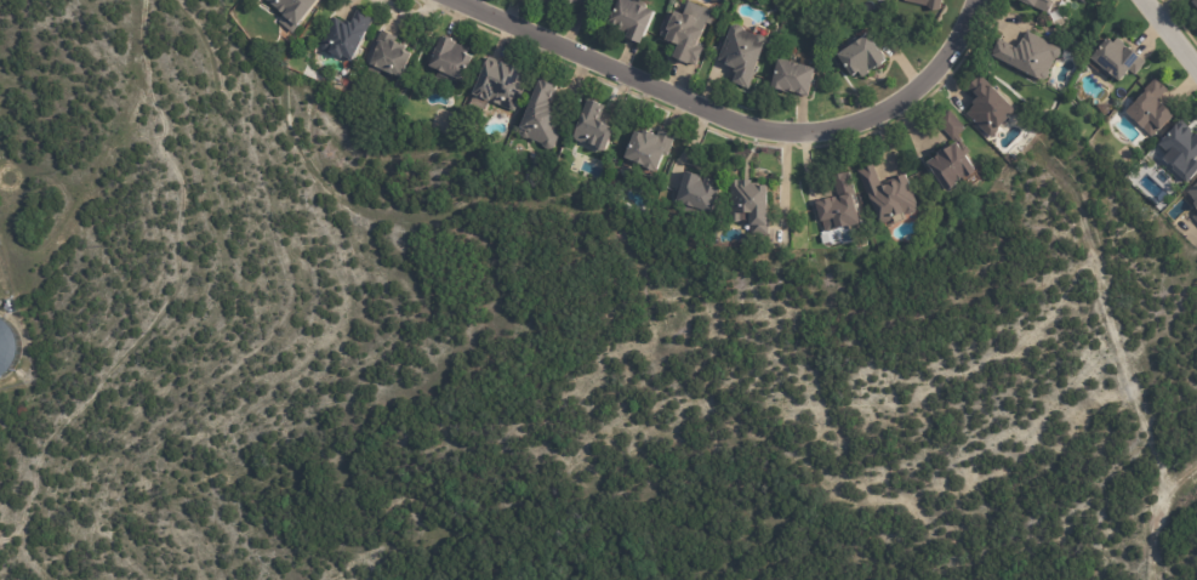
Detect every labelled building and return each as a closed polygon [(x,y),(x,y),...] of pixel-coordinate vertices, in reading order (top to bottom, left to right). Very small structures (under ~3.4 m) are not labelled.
[(287,16),(267,0),(325,0),(304,28),(302,27),(297,34),(283,23),(287,16)] [(559,1),(560,0),(578,0),(574,8),(559,1)] [(612,22),(621,0),(634,0),(659,11),(644,44),(642,42),(628,36),(629,34),(609,25),(610,21),(612,22)] [(713,16),(712,16),(718,19),(714,27),(709,24),(708,29),(709,30),(702,47),(707,50),(702,61),(701,61),(699,67),(678,56),(683,45),(662,35),(673,12),(679,16),(682,11),(688,13),(692,0),(714,11),(713,16)] [(941,8),(904,0),(943,0),(941,8)] [(1031,7),(1014,0),(1045,0),(1049,2),(1045,11),(1032,5),(1031,7)] [(353,62),(336,52),(331,53),(327,52),(324,50),(323,47),(321,46),(336,17),(352,25),(354,21),(357,23),(363,10),(381,19),(375,32),(360,62),(359,61),(355,62),(353,62)] [(757,34),(764,36),(764,35),(774,40),(774,49),(754,90),(741,84),(745,74),(742,73),(743,69),(731,64),(723,61),(739,27),(742,25),(747,25),(749,27),(752,32),(757,34)] [(407,45),(409,45),(410,44),(412,45),(410,50),(421,55),(410,79),(401,74),(400,75),(386,68),(382,76),(370,72),(374,63),(376,64),(382,52),(376,50),(386,30),(399,36),(397,40),(407,45)] [(1059,47),(1060,49),(1055,58),(1054,57),(1042,83),(1034,78),(1033,79),(988,57),(991,55),(988,53),(994,39),(1013,49),(1015,42),(1018,44),(1020,40),(1021,40),(1025,32),(1059,47)] [(445,35),(460,41),(460,42),(462,44),(463,42),(473,47),(471,52),(478,55),(467,80),(456,75),(454,78),(452,78),(448,78),(441,74),(440,72),(440,69),(432,66),(444,34),(445,35)] [(876,40),(889,63),(862,80),(859,75),(854,79),(839,56),(872,35),(876,40)] [(1122,39),(1124,41),(1123,42),(1135,52),(1140,56),(1146,61),(1138,74),(1129,67),(1118,80),(1112,75),(1111,76),(1102,69),(1104,68),(1089,57),(1105,36),(1113,42),(1118,36),(1122,39)] [(790,59),(821,68),(813,96),(811,95),(810,97),(791,91),(791,93),(781,90),(781,89),(775,87),(785,58),(790,59)] [(505,64),(505,66),(506,61),(514,64),(514,63),(530,70),(526,80),(530,81),(517,112),(475,95),(489,62),(492,63),(492,61),(505,64)] [(1019,114),(1014,118),(1015,120),(1005,131),(998,124),(997,125),(998,127),(999,126),(1003,130),(993,140),(970,114),(979,106),(979,104),(982,101),(970,89),(985,75),(997,89),(998,86),(1021,112),(1019,114)] [(1167,90),(1158,99),(1162,103),(1161,104),(1168,112),(1172,115),(1159,129),(1161,130),(1153,137),(1144,129),(1142,130),(1124,113),(1156,78),(1168,89),(1167,90)] [(560,87),(558,92),(559,93),(554,104),(563,109),(562,112),(569,115),(553,149),(552,148),(548,149),(546,148),(543,147),(541,143),(529,138),(524,137),(521,136),(520,133),(545,80),(548,81),(549,79),(562,85),(560,87)] [(606,106),(608,107),(600,121),(614,127),(612,130),(616,131),(606,152),(591,144),(591,146),(586,143),(581,143),(576,141),(576,140),(575,133),(591,101),(594,102),(595,99),(605,104),(605,106),(606,106)] [(958,131),(954,126),(950,130),(942,121),(956,110),(970,130),(968,132),(964,129),(959,132),(958,131)] [(965,130),(957,120),(944,129),(951,140),(965,130)] [(1190,125),(1196,131),(1196,158),(1189,167),(1161,143),(1179,123),(1180,124),(1184,120),(1190,125)] [(674,135),(678,136),(667,157),(666,157),(659,171),(656,170),(655,171),(627,158),(639,131),(646,133),(649,130),(660,135),(662,129),(674,135)] [(982,176),(968,186),(967,182),(961,186),(963,189),(952,197),(933,165),(944,159),(942,157),(950,152),(951,153),(963,146),(982,176)] [(877,167),(885,189),(904,183),(902,178),(908,176),(922,210),(920,211),(922,214),(917,216),(914,216),(912,216),(884,227),(873,197),(870,198),(860,172),(877,165),(877,167)] [(706,176),(707,174),(720,180),(719,186),(725,188),(716,215),(680,201),(692,170),(706,176)] [(857,194),(866,227),(839,234),(839,232),(826,234),(823,223),(825,223),(819,205),(839,199),(833,178),(851,174),(857,194)] [(749,182),(762,182),(760,183),(769,184),(769,186),(779,187),(776,227),(775,227),(775,235),(759,234),(760,215),(736,212),(739,181),(749,182)] [(1189,194),(1196,185),(1196,210),(1192,205),(1195,201),(1189,194)] [(0,322),(0,383),(10,385),(24,328),(0,322)]
